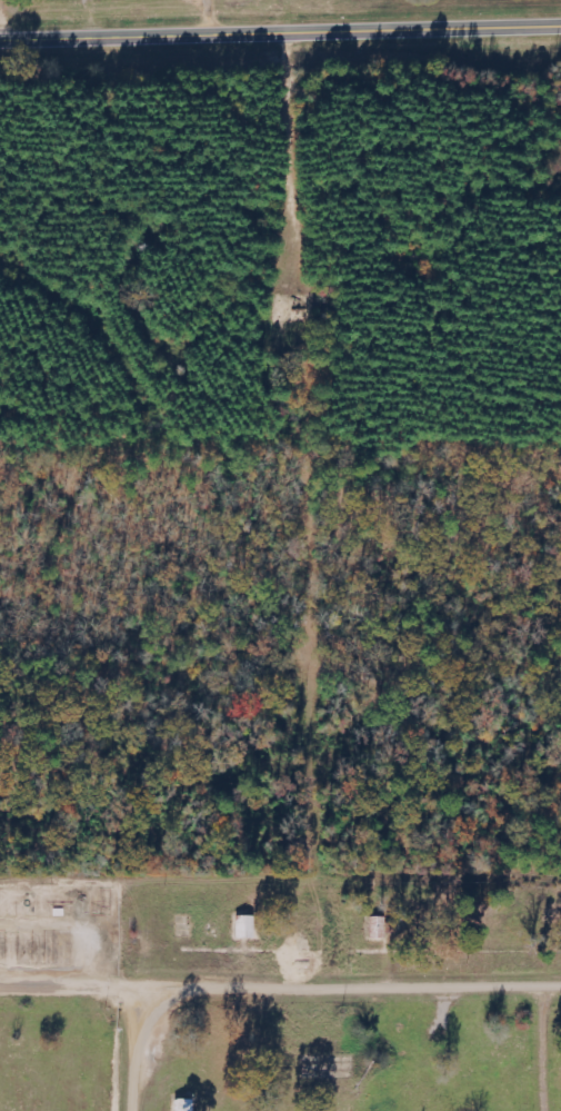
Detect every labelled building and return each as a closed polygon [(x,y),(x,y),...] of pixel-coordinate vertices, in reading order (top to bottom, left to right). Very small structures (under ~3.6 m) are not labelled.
[(257,938),(257,916),(239,916),(239,938),(257,938)] [(371,938),(387,939),(388,918),(372,917),(371,938)] [(195,1100),(177,1100),(177,1110),(196,1110),(195,1100)]
